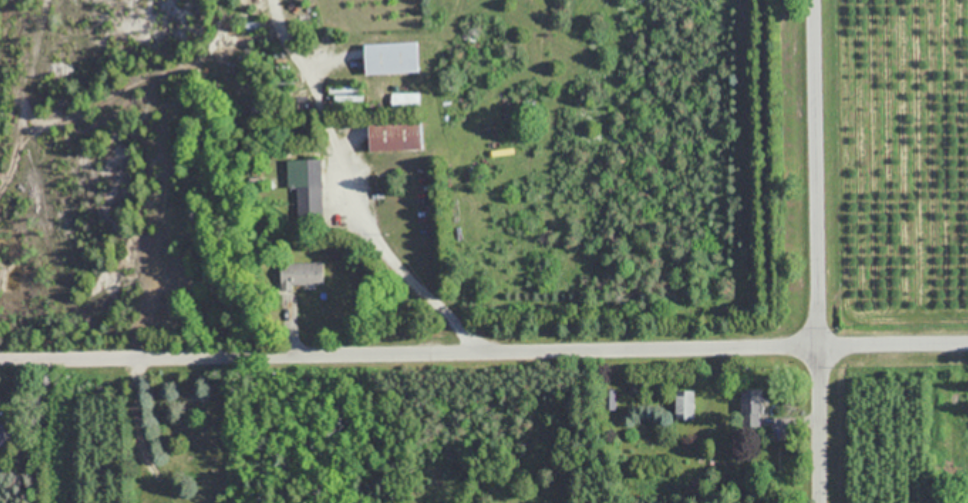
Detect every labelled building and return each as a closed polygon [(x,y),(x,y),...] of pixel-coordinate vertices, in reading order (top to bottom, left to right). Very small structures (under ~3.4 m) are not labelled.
[(362,44),(362,74),(417,73),(416,43),(362,44)] [(366,121),(366,150),(420,150),(420,121),(366,121)] [(288,159),(288,188),(297,188),(297,217),(322,217),(322,159),(288,159)] [(322,263),(280,263),(280,290),(292,290),(292,285),(322,285),(322,263)] [(615,390),(603,391),(605,410),(616,409),(615,390)] [(741,390),(741,426),(764,426),(764,390),(741,390)] [(673,419),(693,419),(693,391),(673,391),(673,419)] [(0,425),(0,444),(9,444),(9,425),(0,425)]
